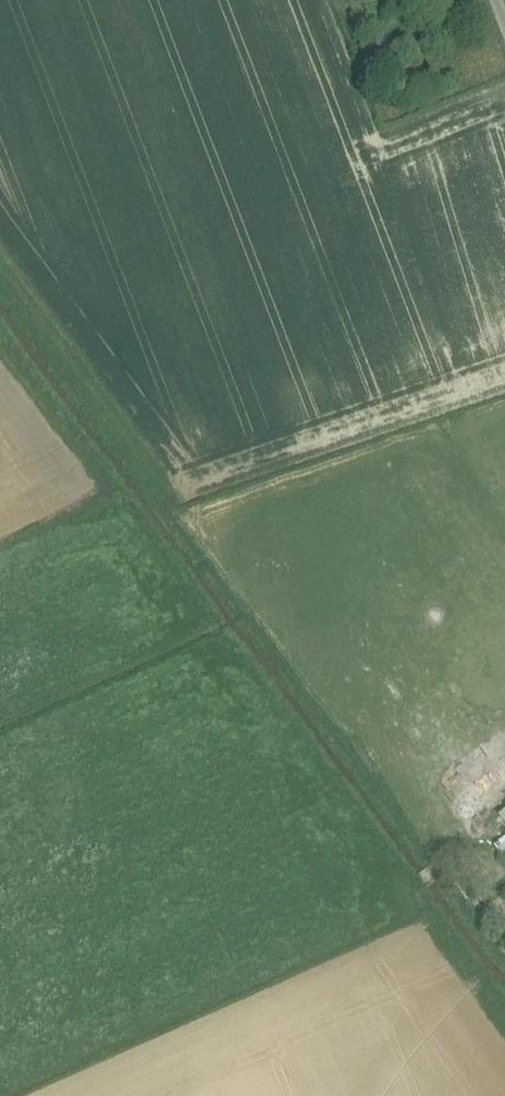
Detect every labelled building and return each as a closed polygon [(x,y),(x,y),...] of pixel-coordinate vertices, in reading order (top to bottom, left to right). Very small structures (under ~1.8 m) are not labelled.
[(495,848),(504,860),(504,840),(495,848)]
